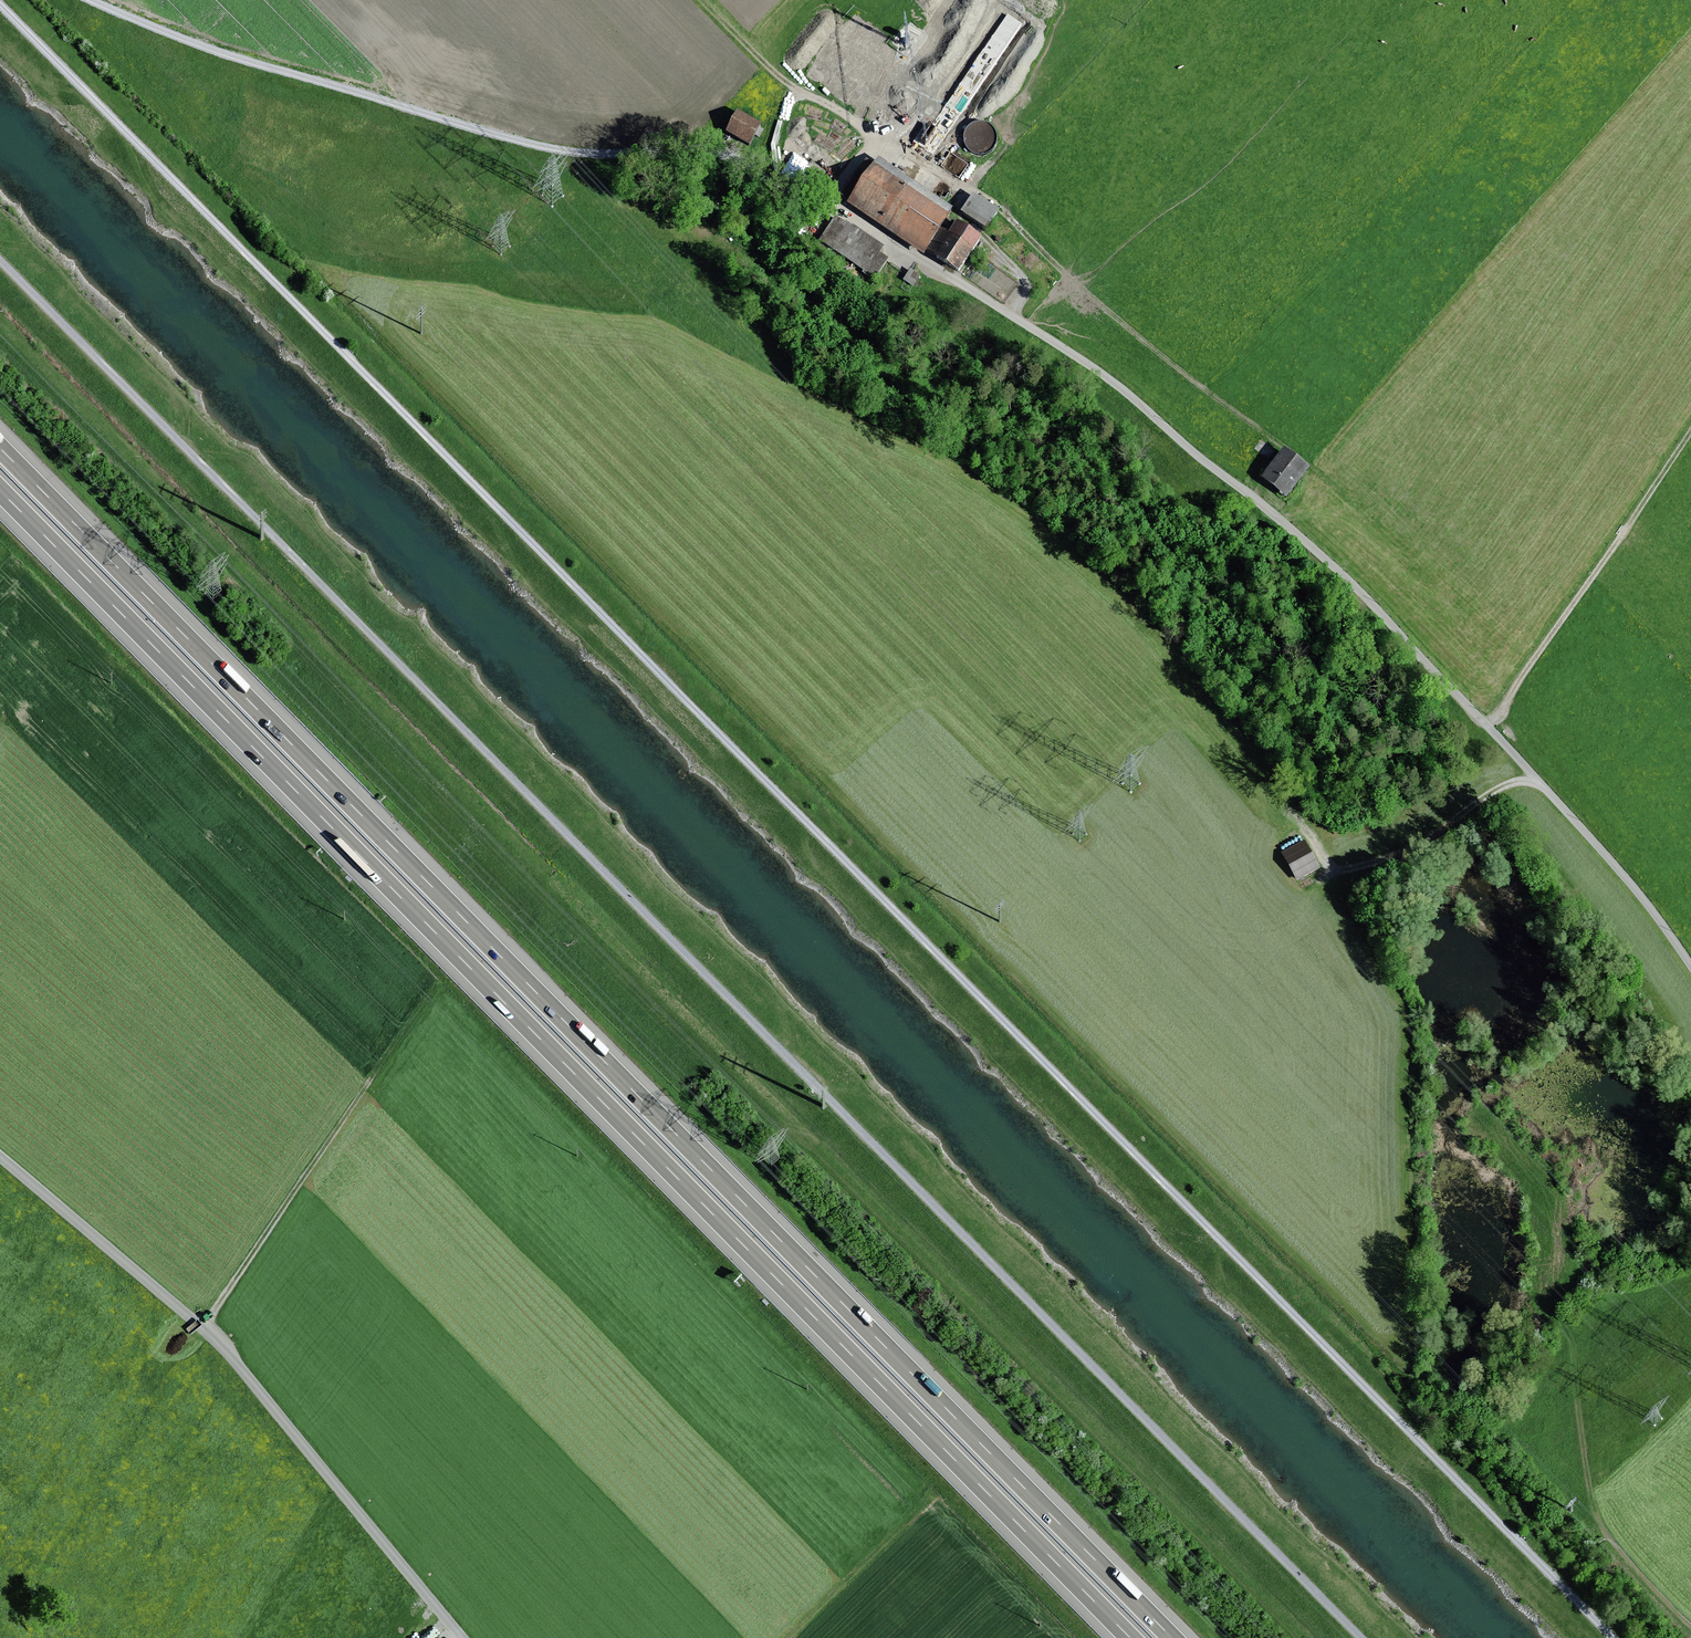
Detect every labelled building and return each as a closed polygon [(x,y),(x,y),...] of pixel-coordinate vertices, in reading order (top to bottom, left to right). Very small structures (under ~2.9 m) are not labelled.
[(766,124),(742,111),(732,130),(755,142),(766,124)] [(983,119),(977,120),(972,122),(968,126),(965,131),(964,137),(966,143),(969,148),(974,152),(980,153),(986,153),(990,151),(995,147),(998,142),(999,136),(997,129),(994,124),(989,121),(983,119)] [(958,209),(883,159),(854,203),(928,253),(958,209)] [(1002,212),(977,195),(967,209),(993,226),(1002,212)] [(835,215),(821,244),(883,273),(891,255),(885,252),(890,241),(835,215)] [(965,272),(987,237),(964,223),(957,234),(948,229),(933,253),(965,272)] [(1315,468),(1289,447),(1267,476),(1292,496),(1315,468)] [(1301,879),(1324,869),(1312,839),(1288,849),(1301,879)]
